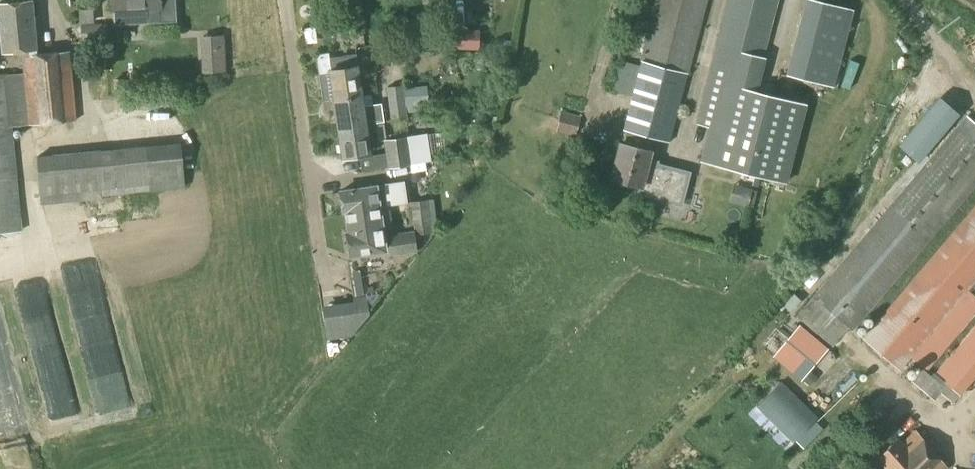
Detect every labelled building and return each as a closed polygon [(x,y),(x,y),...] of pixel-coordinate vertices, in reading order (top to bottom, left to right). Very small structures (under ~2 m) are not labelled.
[(31,0),(0,3),(0,38),(2,53),(21,51),(24,74),(6,75),(0,76),(0,232),(21,231),(13,126),(75,120),(68,51),(36,54),(31,0)] [(112,12),(159,9),(160,21),(175,20),(174,0),(111,0),(112,12)] [(363,31),(359,0),(339,0),(344,33),(363,31)] [(706,0),(655,0),(644,39),(630,35),(628,42),(626,41),(613,91),(633,97),(621,143),(620,143),(611,179),(637,185),(635,194),(681,207),(690,172),(657,163),(658,161),(648,158),(650,151),(653,138),(670,143),(683,93),(689,72),(692,51),(706,0)] [(713,56),(709,72),(696,121),(705,123),(695,159),(749,174),(753,175),(753,174),(779,181),(788,149),(797,112),(799,104),(752,91),(777,0),(728,0),(713,56)] [(853,10),(813,0),(804,0),(785,75),(833,87),(853,10)] [(470,23),(469,2),(460,2),(461,23),(470,23)] [(81,42),(105,40),(103,24),(80,25),(81,42)] [(477,50),(478,31),(447,30),(446,49),(477,50)] [(210,31),(211,67),(227,66),(226,31),(210,31)] [(322,100),(333,99),(361,95),(355,54),(329,58),(331,70),(329,70),(329,72),(319,74),(322,100)] [(402,85),(385,87),(389,121),(406,119),(405,113),(403,88),(402,85)] [(403,88),(405,113),(422,111),(421,103),(419,86),(403,88)] [(375,123),(382,122),(380,103),(363,105),(361,95),(333,99),(337,128),(375,123)] [(896,144),(917,161),(958,112),(937,95),(896,144)] [(579,117),(560,112),(555,132),(574,137),(579,117)] [(974,186),(974,123),(967,116),(961,121),(796,316),(831,346),(847,327),(852,331),(974,186)] [(378,141),(375,123),(337,128),(341,157),(369,153),(368,143),(378,141)] [(387,168),(430,161),(426,134),(382,140),(387,168)] [(39,202),(184,188),(180,142),(35,156),(39,202)] [(377,186),(340,192),(343,211),(345,211),(348,232),(344,232),(348,258),(387,252),(384,228),(390,227),(387,206),(406,203),(403,181),(384,184),(384,185),(377,186)] [(397,234),(388,235),(391,256),(397,256),(417,253),(414,235),(432,233),(427,200),(409,203),(412,228),(397,230),(397,234)] [(974,312),(974,205),(861,339),(900,371),(911,358),(922,367),(910,381),(934,400),(940,392),(952,403),(974,377),(974,325),(931,377),(924,371),(974,312)] [(352,298),(352,301),(345,302),(346,308),(350,337),(351,337),(351,336),(368,314),(365,297),(352,298)] [(758,337),(771,349),(788,331),(775,319),(758,337)] [(829,350),(800,326),(773,358),(801,382),(829,350)] [(809,387),(817,378),(810,372),(802,382),(809,387)] [(781,382),(756,407),(792,443),(795,441),(803,449),(823,429),(815,421),(818,418),(781,382)] [(915,431),(902,443),(897,438),(875,457),(885,468),(947,468),(948,468),(915,431)] [(846,447),(856,439),(849,432),(840,440),(846,447)]
